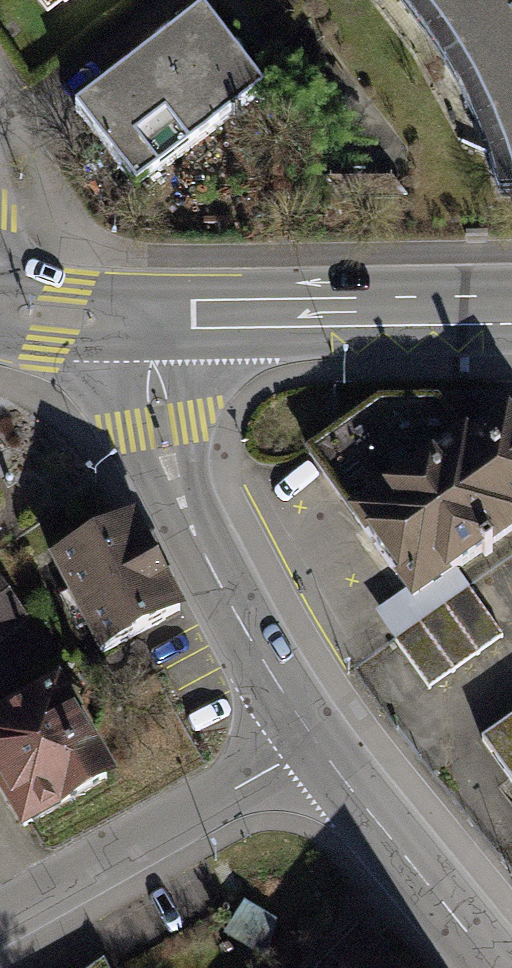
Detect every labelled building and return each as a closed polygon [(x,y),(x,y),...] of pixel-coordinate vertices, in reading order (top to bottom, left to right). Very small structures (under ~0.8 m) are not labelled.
[(457,60),(511,18),(511,0),(412,0),(457,60)] [(457,60),(480,97),(504,149),(511,188),(511,18),(457,60)] [(203,19),(79,112),(136,187),(260,94),(203,19)] [(307,450),(415,605),(511,539),(511,417),(509,413),(509,400),(377,404),(307,450)] [(152,562),(132,523),(54,564),(100,653),(178,612),(152,562)] [(467,592),(389,644),(423,694),(501,642),(467,592)] [(0,593),(0,644),(24,628),(0,593)] [(53,679),(0,709),(0,793),(22,829),(108,777),(53,679)] [(481,745),(511,788),(511,723),(481,745)] [(324,967),(388,967),(357,936),(324,967)]
